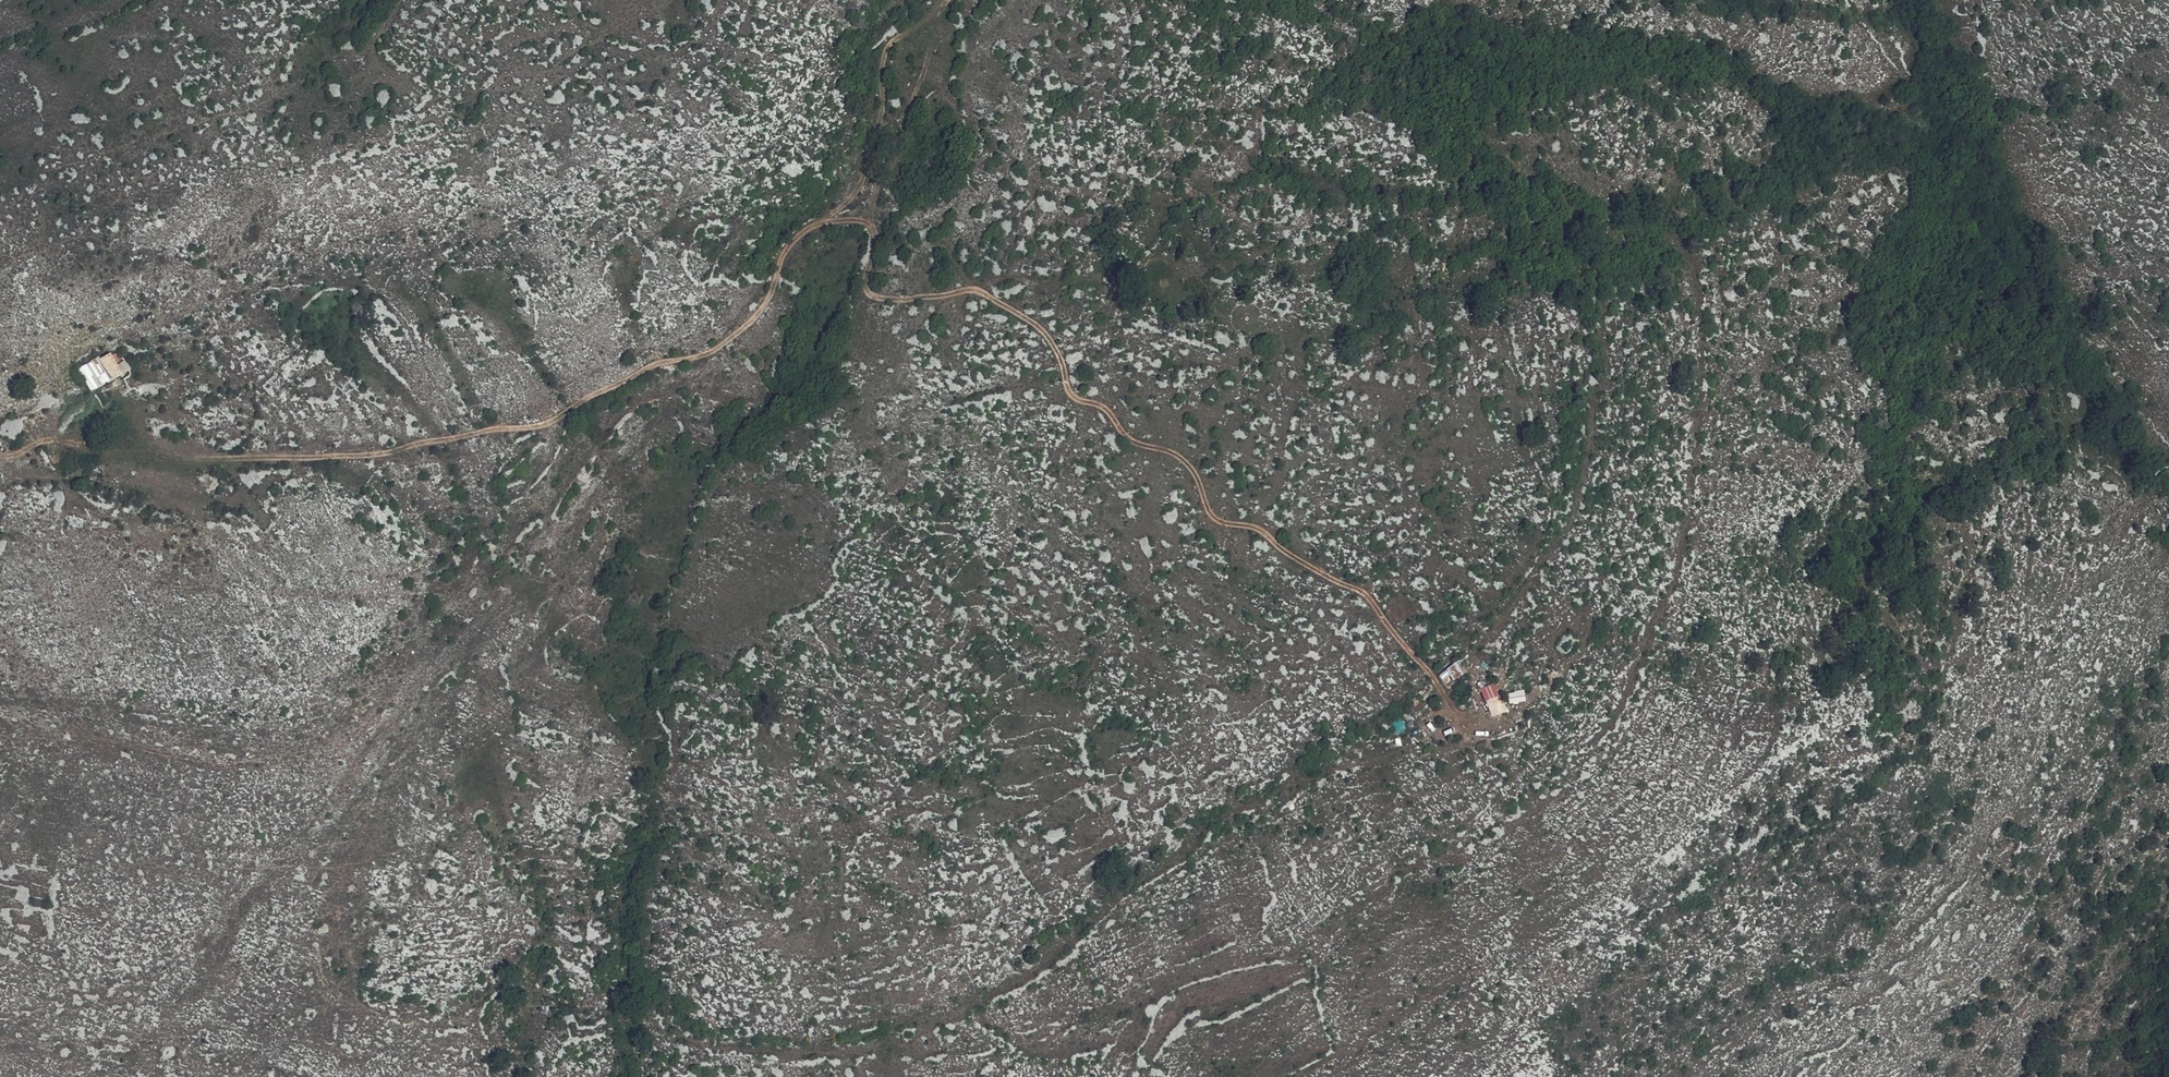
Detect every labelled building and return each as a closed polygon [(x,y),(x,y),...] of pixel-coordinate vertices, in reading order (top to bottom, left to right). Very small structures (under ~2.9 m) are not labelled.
[(72,373),(90,391),(112,372),(94,353),(72,373)] [(1457,664),(1439,673),(1444,683),(1462,674),(1457,664)] [(1493,682),(1479,689),(1487,703),(1500,696),(1493,682)] [(1508,694),(1510,702),(1525,699),(1523,691),(1508,694)]
